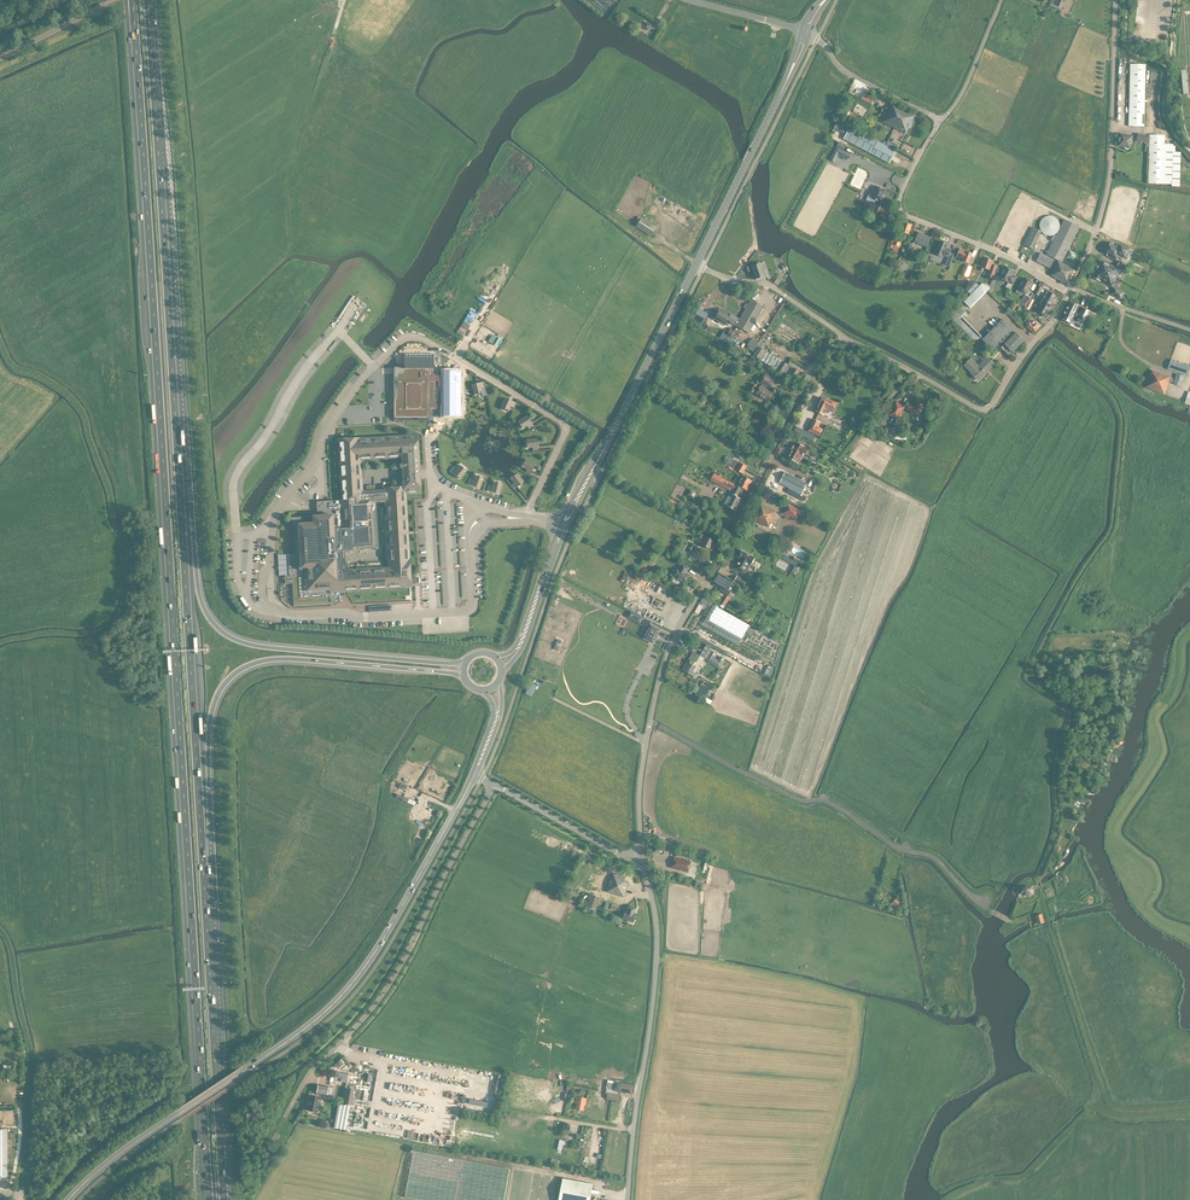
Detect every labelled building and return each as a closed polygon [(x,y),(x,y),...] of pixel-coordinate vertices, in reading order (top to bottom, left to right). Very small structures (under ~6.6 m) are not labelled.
[(1063,0),(1051,0),(1049,6),(1060,9),(1063,0)] [(651,25),(646,22),(643,27),(648,31),(651,25)] [(1144,126),(1145,65),(1130,64),(1128,126),(1144,126)] [(1187,69),(1181,70),(1184,94),(1189,94),(1187,69)] [(871,104),(874,98),(864,93),(861,99),(871,104)] [(889,109),(883,122),(906,133),(915,115),(893,104),(890,109),(889,109)] [(889,163),(896,150),(850,125),(843,138),(889,163)] [(1118,146),(1130,148),(1132,136),(1120,134),(1118,146)] [(1137,138),(1136,141),(1146,143),(1147,143),(1149,136),(1137,134),(1137,138)] [(1146,143),(1145,151),(1149,152),(1148,183),(1163,184),(1171,184),(1171,186),(1179,186),(1180,152),(1172,152),(1173,144),(1164,144),(1165,136),(1149,135),(1149,136),(1147,143),(1146,143)] [(834,161),(838,154),(847,159),(849,154),(843,151),(845,147),(838,143),(836,147),(834,152),(830,159),(834,161)] [(870,192),(866,200),(874,203),(875,200),(882,202),(887,190),(877,185),(873,194),(870,192)] [(887,208),(880,205),(878,210),(885,213),(887,208)] [(651,235),(656,228),(642,218),(637,226),(651,235)] [(1062,262),(1080,227),(1064,219),(1046,254),(1062,262)] [(901,231),(900,233),(901,234),(901,236),(902,236),(902,238),(906,239),(908,234),(912,225),(904,222),(901,231)] [(1033,249),(1041,232),(1032,227),(1024,244),(1033,249)] [(918,232),(914,242),(927,247),(931,237),(918,232)] [(890,248),(893,249),(895,244),(900,246),(902,241),(893,238),(891,243),(892,243),(890,248)] [(948,244),(940,241),(935,254),(943,257),(943,256),(948,258),(951,250),(946,248),(948,244)] [(1107,255),(1115,259),(1118,255),(1124,258),(1129,248),(1122,245),(1121,247),(1111,241),(1105,252),(1108,253),(1107,255)] [(909,252),(912,244),(907,242),(904,250),(909,252)] [(964,250),(960,248),(956,256),(963,259),(963,261),(969,263),(972,253),(966,251),(966,252),(963,251),(964,250)] [(1073,261),(1077,254),(1070,250),(1066,257),(1073,261)] [(1050,268),(1054,259),(1040,253),(1036,261),(1050,268)] [(993,261),(984,258),(981,267),(989,270),(987,276),(992,279),(997,266),(992,265),(993,261)] [(1105,272),(1116,278),(1120,270),(1126,272),(1128,268),(1119,263),(1116,267),(1102,260),(1099,265),(1106,269),(1105,272)] [(1056,278),(1055,278),(1067,284),(1075,270),(1058,261),(1051,275),(1056,278)] [(760,264),(752,266),(756,279),(765,276),(763,269),(766,268),(764,262),(760,264)] [(973,267),(965,264),(961,274),(969,277),(973,267)] [(1099,265),(1093,277),(1112,287),(1116,278),(1105,272),(1106,269),(1099,265)] [(1008,282),(1006,287),(1010,289),(1017,277),(1012,275),(1014,271),(1005,266),(999,278),(1008,282)] [(1024,278),(1018,289),(1026,293),(1023,299),(1028,302),(1030,298),(1032,295),(1033,293),(1029,291),(1033,282),(1024,278)] [(964,303),(969,308),(990,287),(989,287),(984,285),(983,284),(964,303)] [(970,284),(965,289),(970,294),(975,289),(970,284)] [(1124,293),(1114,288),(1111,294),(1121,299),(1124,293)] [(1043,298),(1054,303),(1058,296),(1047,291),(1046,292),(1045,291),(1043,293),(1045,294),(1043,298)] [(1053,303),(1054,304),(1054,303),(1043,298),(1040,304),(1051,309),(1050,309),(1053,303)] [(1030,299),(1026,308),(1029,310),(1034,300),(1033,300),(1030,299)] [(752,300),(740,320),(737,326),(749,333),(763,307),(752,300)] [(1086,318),(1090,320),(1093,313),(1090,312),(1090,311),(1070,302),(1062,319),(1070,323),(1072,319),(1076,321),(1077,319),(1084,322),(1086,318)] [(1037,311),(1047,316),(1051,309),(1040,304),(1037,311)] [(1012,352),(1013,352),(1024,341),(1015,333),(1014,334),(1012,332),(1013,330),(1003,319),(983,339),(961,317),(961,316),(965,312),(960,307),(953,314),(953,320),(973,339),(982,340),(993,350),(1001,342),(1003,345),(1001,348),(1009,355),(1012,352)] [(703,325),(709,313),(699,308),(693,320),(703,325)] [(1007,313),(1015,321),(1018,319),(1013,314),(1015,312),(1012,309),(1007,313)] [(719,310),(714,318),(725,324),(730,314),(726,312),(725,313),(719,310)] [(740,320),(730,314),(725,324),(728,325),(730,322),(737,326),(740,320)] [(1026,326),(1034,333),(1041,325),(1032,317),(1028,320),(1030,322),(1026,326)] [(731,328),(726,335),(730,338),(735,331),(731,328)] [(492,343),(496,346),(500,340),(496,337),(492,343)] [(754,353),(758,343),(750,340),(747,350),(754,353)] [(765,351),(758,347),(753,355),(760,359),(765,351)] [(394,399),(393,399),(393,409),(393,421),(394,421),(394,420),(394,417),(397,417),(397,420),(428,420),(428,421),(429,421),(429,409),(435,409),(435,374),(431,374),(431,371),(431,369),(433,369),(433,354),(404,354),(403,354),(403,364),(403,365),(403,369),(405,369),(405,370),(404,370),(404,371),(404,372),(405,372),(405,374),(403,374),(397,374),(397,399),(397,398),(396,398),(395,398),(394,398),(394,399)] [(761,363),(750,357),(746,363),(757,369),(761,363)] [(984,373),(985,373),(994,364),(987,357),(978,366),(971,359),(964,365),(972,373),(971,374),(978,380),(984,373)] [(1171,360),(1168,369),(1186,376),(1189,366),(1171,360)] [(787,373),(787,374),(795,378),(799,371),(791,367),(790,368),(787,366),(788,365),(783,362),(778,370),(783,373),(784,371),(787,373)] [(1151,370),(1149,376),(1145,387),(1146,388),(1145,389),(1149,390),(1149,389),(1163,393),(1165,389),(1166,390),(1171,377),(1151,370)] [(458,374),(442,374),(442,418),(458,418),(458,374)] [(1180,386),(1184,376),(1177,374),(1173,383),(1180,386)] [(761,386),(760,386),(756,395),(769,401),(774,392),(768,390),(769,387),(770,388),(773,381),(764,376),(761,383),(762,384),(761,386)] [(483,382),(472,384),(474,395),(475,397),(482,396),(486,395),(485,387),(483,382)] [(507,411),(508,411),(512,401),(505,398),(501,408),(507,410),(507,411)] [(820,401),(816,411),(824,415),(825,412),(827,413),(829,412),(830,411),(833,412),(837,403),(827,399),(825,398),(822,399),(821,402),(820,401)] [(901,404),(896,401),(888,415),(897,420),(904,408),(900,405),(901,404)] [(915,407),(910,404),(907,410),(914,414),(919,416),(924,406),(917,402),(915,407)] [(522,427),(523,428),(532,423),(528,416),(519,421),(522,427)] [(814,419),(812,423),(808,430),(819,436),(823,429),(818,427),(820,422),(814,419)] [(804,437),(813,441),(816,435),(807,431),(804,437)] [(297,581),(297,582),(292,583),(293,604),(342,602),(342,598),(344,598),(343,589),(347,589),(409,585),(403,492),(415,491),(418,491),(417,480),(417,479),(417,470),(417,469),(417,465),(415,437),(404,438),(369,440),(347,441),(347,438),(340,439),(344,500),(330,501),(316,501),(317,511),(317,516),(291,517),(291,520),(294,567),(291,567),(292,576),(296,576),(296,577),(295,577),(294,579),(295,580),(295,581),(297,581)] [(538,447),(537,439),(527,440),(528,447),(528,448),(538,447)] [(796,443),(790,454),(788,457),(796,462),(800,454),(804,456),(808,449),(796,443)] [(726,465),(742,473),(746,466),(730,458),(726,465)] [(523,466),(522,467),(532,471),(536,464),(526,460),(523,466)] [(450,471),(460,479),(466,471),(461,466),(460,465),(457,469),(454,467),(450,471)] [(779,483),(801,494),(807,483),(785,472),(779,483)] [(518,487),(524,482),(518,474),(512,478),(511,478),(518,487)] [(741,488),(714,474),(710,481),(730,491),(731,489),(734,491),(733,494),(734,494),(733,495),(732,495),(727,505),(735,510),(741,499),(736,496),(736,495),(737,496),(741,488)] [(477,475),(476,475),(474,480),(470,479),(468,484),(480,488),(483,478),(477,476),(477,475)] [(752,481),(743,476),(738,485),(747,490),(752,481)] [(492,486),(489,486),(487,491),(499,493),(501,483),(495,482),(495,481),(494,481),(492,486)] [(687,494),(692,499),(697,494),(692,489),(687,494)] [(806,511),(802,509),(801,510),(787,503),(785,508),(786,508),(784,513),(796,520),(797,518),(799,515),(801,516),(803,517),(804,515),(806,511)] [(761,504),(753,520),(769,527),(775,516),(774,515),(776,511),(761,504)] [(704,541),(702,545),(709,549),(714,540),(706,536),(706,537),(701,534),(699,539),(704,541)] [(691,547),(690,550),(692,551),(691,553),(696,556),(697,556),(701,549),(694,546),(693,548),(691,547)] [(739,558),(740,559),(735,568),(746,574),(751,564),(751,565),(755,558),(742,551),(739,558)] [(791,571),(797,574),(800,568),(799,568),(801,564),(796,562),(791,571)] [(678,569),(673,576),(684,583),(689,575),(686,573),(689,568),(683,563),(679,569),(678,569)] [(729,581),(718,574),(714,582),(721,586),(719,590),(728,596),(731,591),(728,589),(732,582),(729,581)] [(737,576),(734,581),(744,587),(747,581),(737,576)] [(723,608),(730,597),(727,595),(720,605),(723,608)] [(390,603),(368,605),(369,612),(391,611),(390,603)] [(713,605),(706,619),(742,639),(746,631),(748,627),(749,625),(713,605)] [(640,623),(642,618),(631,612),(628,617),(640,623)] [(750,620),(738,613),(736,615),(748,623),(750,620)] [(652,622),(646,619),(645,623),(650,625),(643,638),(653,643),(660,630),(651,625),(652,622)] [(704,658),(699,655),(693,652),(682,670),(693,676),(704,658)] [(725,659),(721,657),(719,661),(714,658),(716,654),(712,652),(707,661),(720,669),(725,659)] [(729,669),(732,663),(726,659),(722,666),(729,669)] [(774,668),(770,666),(769,665),(764,673),(769,676),(774,668)] [(531,696),(536,686),(530,683),(526,693),(531,696)] [(701,688),(698,694),(702,696),(703,694),(705,696),(708,692),(709,689),(703,685),(701,688)] [(397,794),(395,798),(415,804),(416,801),(397,794)] [(691,861),(673,856),(672,862),(673,863),(671,868),(688,872),(691,861)] [(625,877),(613,873),(607,891),(624,897),(628,884),(624,882),(625,877)] [(1023,892),(1023,893),(1025,896),(1029,897),(1033,894),(1034,890),(1032,887),(1027,886),(1024,888),(1023,892)] [(591,894),(587,907),(596,909),(600,897),(591,894)] [(897,897),(892,903),(899,908),(904,902),(897,897)] [(629,905),(627,912),(625,911),(623,919),(634,922),(636,915),(635,914),(637,907),(629,905)] [(1036,916),(1039,924),(1045,922),(1042,914),(1036,916)] [(337,1062),(334,1065),(337,1068),(340,1066),(343,1063),(340,1059),(337,1062)] [(631,1092),(632,1085),(624,1083),(621,1083),(615,1081),(608,1080),(606,1088),(613,1090),(614,1089),(620,1090),(622,1091),(631,1092)] [(327,1095),(328,1086),(317,1084),(316,1093),(317,1093),(317,1094),(322,1095),(322,1094),(327,1095)] [(345,1089),(342,1103),(352,1105),(355,1090),(355,1086),(349,1085),(349,1089),(345,1089)] [(601,1095),(591,1093),(588,1109),(599,1111),(601,1095)] [(309,1100),(308,1105),(307,1110),(317,1112),(320,1097),(310,1095),(309,1100)] [(576,1109),(583,1110),(584,1102),(586,1102),(586,1099),(576,1097),(575,1103),(577,1103),(576,1109)] [(470,1098),(468,1108),(486,1112),(488,1102),(470,1098)] [(349,1106),(338,1103),(333,1127),(345,1130),(349,1106)] [(510,1169),(413,1151),(405,1197),(422,1199),(504,1199),(510,1169)] [(593,1184),(563,1178),(559,1199),(590,1199),(593,1184)]
